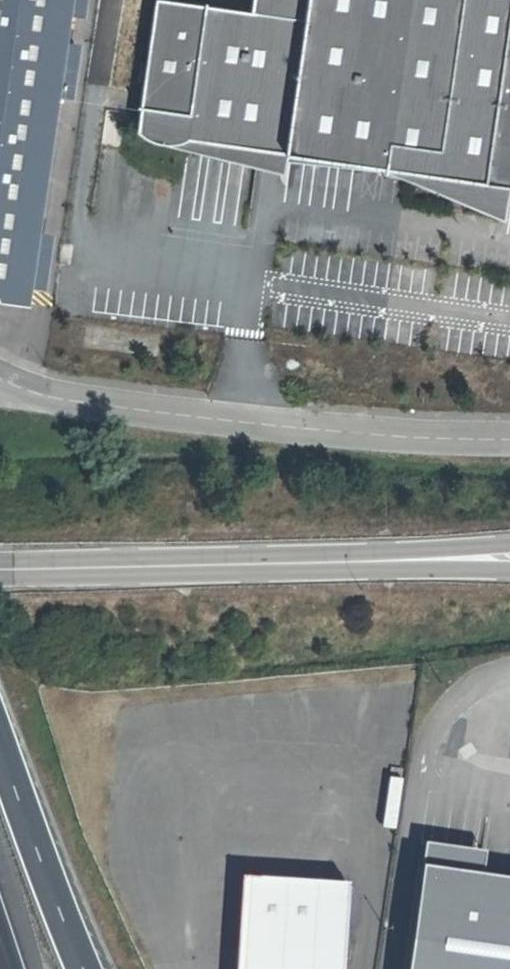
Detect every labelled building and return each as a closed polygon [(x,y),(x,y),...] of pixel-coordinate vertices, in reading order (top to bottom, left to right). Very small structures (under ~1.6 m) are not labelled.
[(71,0),(0,0),(0,300),(27,304),(71,0)] [(250,10),(177,0),(154,0),(135,130),(148,139),(156,142),(162,143),(165,143),(168,143),(175,143),(184,139),(186,138),(286,152),(380,166),(508,184),(509,184),(509,0),(251,0),(250,10)] [(283,174),(286,152),(186,138),(184,139),(175,143),(168,143),(165,143),(283,174)] [(503,219),(508,184),(380,166),(503,219)] [(479,872),(480,850),(421,841),(401,968),(509,968),(509,876),(479,872)] [(345,883),(245,877),(239,968),(339,968),(345,883)]
